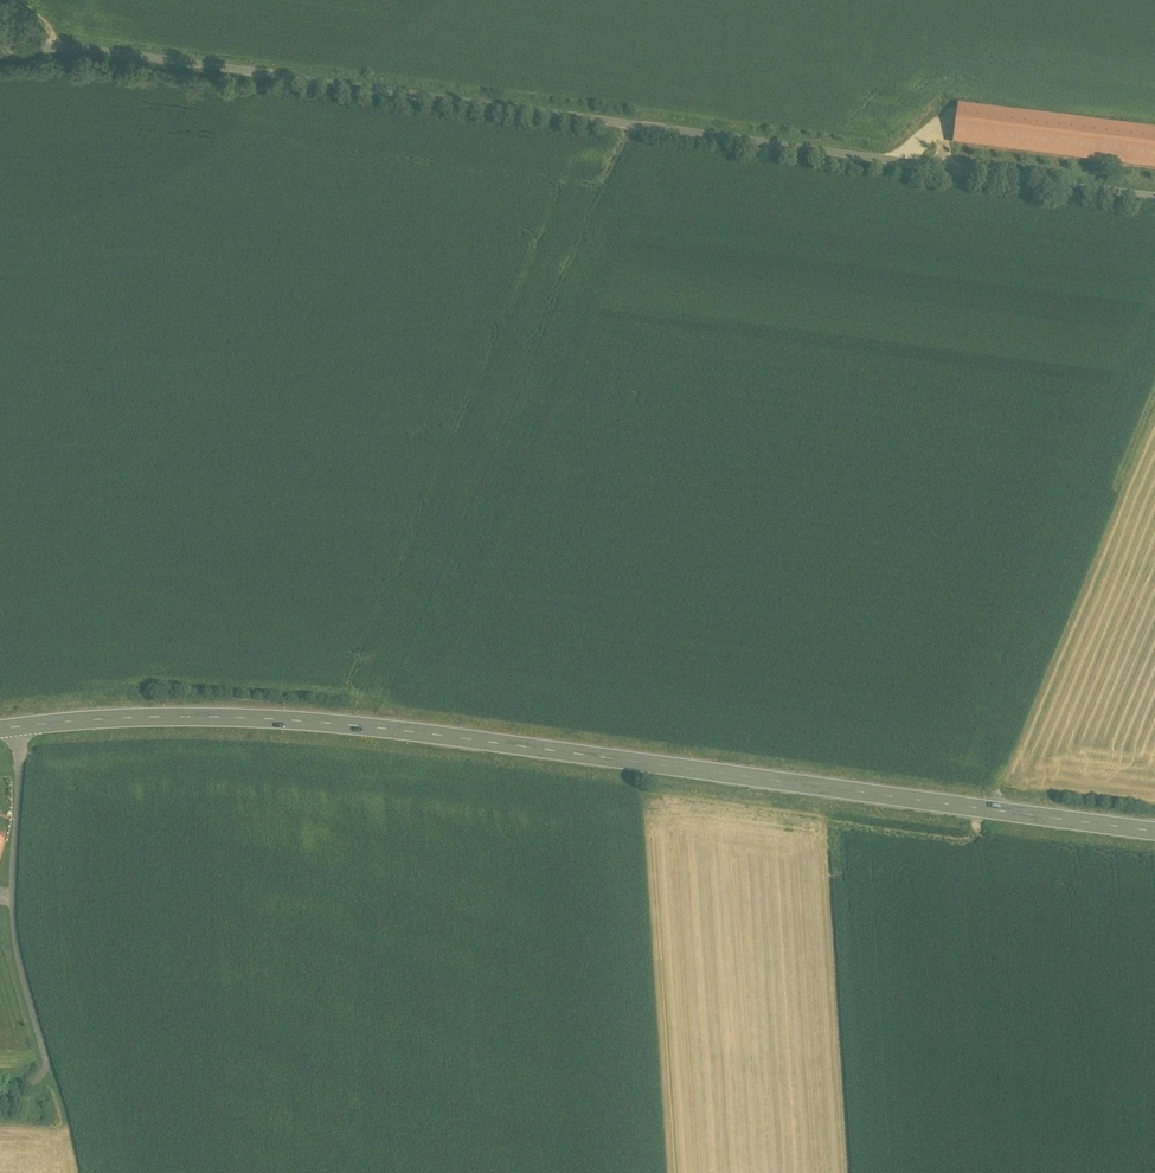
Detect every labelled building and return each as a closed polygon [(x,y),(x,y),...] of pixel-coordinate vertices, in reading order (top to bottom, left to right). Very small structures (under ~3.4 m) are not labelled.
[(957,103),(952,142),(1154,168),(1154,129),(957,103)]
